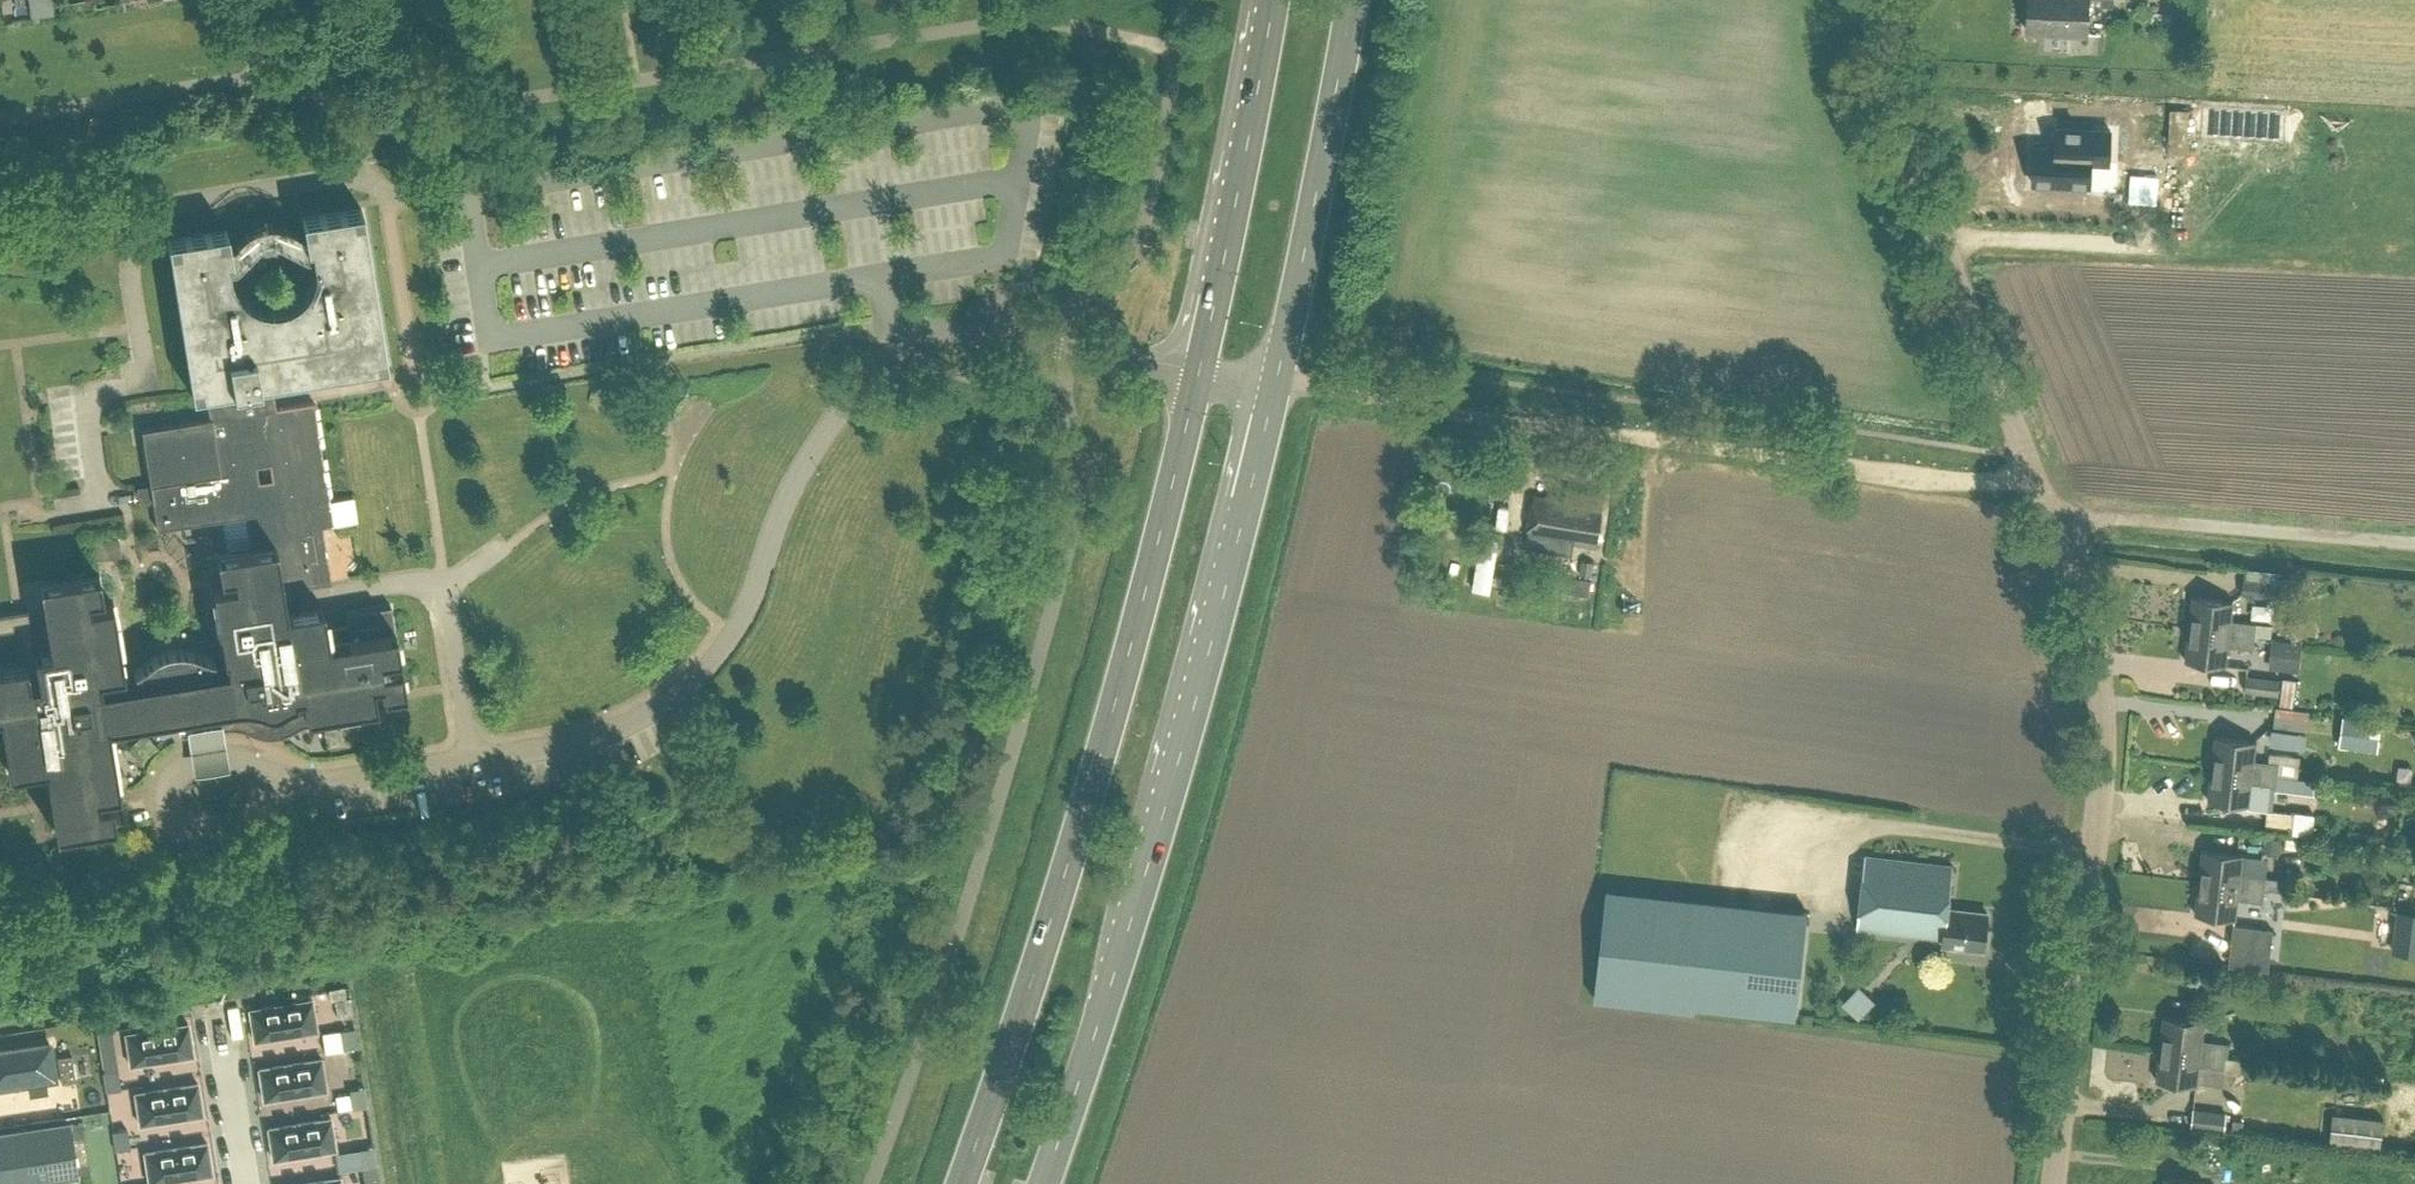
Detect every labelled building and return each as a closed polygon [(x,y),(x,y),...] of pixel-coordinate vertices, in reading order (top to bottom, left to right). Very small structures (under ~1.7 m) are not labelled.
[(55,10),(53,0),(35,0),(37,13),(55,10)] [(2028,30),(2088,33),(2089,0),(2029,0),(2028,30)] [(2143,135),(2186,137),(2188,111),(2144,109),(2143,135)] [(2034,145),(2032,182),(2090,185),(2091,161),(2109,162),(2111,129),(2056,127),(2055,146),(2034,145)] [(43,764),(54,831),(113,821),(108,791),(117,789),(117,786),(107,723),(190,710),(193,729),(179,732),(179,733),(221,726),(225,726),(229,726),(233,726),(237,726),(241,727),(244,728),(248,730),(252,731),(255,733),(259,734),(262,734),(266,735),(270,735),(273,734),(277,734),(281,733),(284,732),(288,730),(291,729),(294,727),(296,725),(299,724),(305,722),(308,721),(311,721),(310,720),(307,720),(306,713),(368,703),(374,702),(373,693),(403,689),(394,629),(393,629),(392,626),(348,633),(348,637),(327,640),(321,604),(285,610),(282,588),(330,580),(322,526),(321,524),(332,522),(313,399),(273,405),(270,388),(266,389),(265,381),(284,378),(386,361),(361,206),(301,216),(303,230),(306,245),(310,244),(313,263),(311,276),(305,288),(296,298),(284,304),(270,307),(257,304),(245,298),(236,289),(230,277),(227,258),(231,257),(226,228),(166,237),(191,393),(205,390),(209,415),(140,426),(143,442),(149,481),(151,496),(156,527),(242,513),(243,515),(245,515),(250,546),(215,552),(220,582),(211,583),(222,654),(224,654),(225,664),(209,667),(208,655),(212,655),(212,654),(206,653),(203,652),(199,651),(191,648),(186,647),(182,647),(178,646),(174,646),(170,647),(165,648),(161,649),(157,651),(153,653),(149,655),(142,661),(138,664),(132,667),(132,669),(136,666),(138,678),(123,680),(121,670),(123,670),(111,599),(88,603),(87,595),(101,593),(97,570),(38,580),(49,647),(34,649),(27,609),(0,613),(0,628),(5,627),(5,628),(6,628),(6,627),(24,624),(30,659),(0,663),(0,727),(7,770),(43,764)] [(1526,532),(1524,544),(1560,550),(1562,538),(1596,543),(1604,491),(1566,485),(1564,496),(1533,491),(1526,532)] [(102,536),(102,553),(126,553),(126,536),(102,536)] [(1593,561),(1581,559),(1579,572),(1591,574),(1593,561)] [(1518,592),(1522,563),(1504,560),(1499,589),(1518,592)] [(2291,578),(2278,576),(2278,571),(2247,567),(2246,577),(2244,577),(2242,592),(2277,596),(2277,595),(2289,596),(2291,578)] [(1588,593),(1591,579),(1563,575),(1560,589),(1588,593)] [(2189,627),(2254,634),(2256,622),(2231,619),(2233,599),(2193,594),(2189,627)] [(348,633),(392,626),(393,626),(390,604),(344,611),(346,620),(348,633)] [(2253,647),(2254,634),(2189,627),(2185,659),(2225,664),(2228,644),(2253,647)] [(2275,664),(2305,667),(2308,638),(2278,635),(2275,664)] [(2278,693),(2280,678),(2247,674),(2245,689),(2278,693)] [(2306,731),(2309,709),(2276,705),(2273,727),(2306,731)] [(2381,721),(2342,716),(2338,745),(2377,750),(2381,721)] [(2212,767),(2277,774),(2279,761),(2253,759),(2256,739),(2216,734),(2212,767)] [(2212,767),(2208,799),(2248,804),(2250,784),(2270,786),(2276,787),(2312,791),(2314,778),(2297,776),(2277,774),(2212,767)] [(2266,822),(2293,825),(2295,810),(2267,808),(2266,822)] [(2301,828),(2321,828),(2321,809),(2301,809),(2301,828)] [(2263,852),(2279,854),(2281,835),(2265,834),(2263,852)] [(2202,848),(2199,880),(2264,887),(2265,875),(2240,872),(2242,852),(2202,848)] [(1984,946),(1988,910),(1948,904),(1953,863),(1865,852),(1856,924),(1943,935),(1942,941),(1984,946)] [(2262,900),(2264,887),(2199,880),(2195,912),(2235,917),(2237,898),(2262,900)] [(1595,993),(1594,998),(1696,1010),(1696,1005),(1795,1016),(1807,910),(1684,896),(1606,888),(1595,993)] [(2414,952),(2414,912),(2399,910),(2394,950),(2414,952)] [(2271,945),(2273,928),(2235,923),(2233,941),(2271,945)] [(1865,1013),(1880,996),(1864,982),(1849,999),(1865,1013)] [(317,1030),(311,998),(249,1008),(254,1040),(317,1030)] [(2160,1047),(2225,1054),(2227,1042),(2201,1039),(2204,1019),(2164,1014),(2160,1047)] [(193,1055),(188,1023),(125,1033),(130,1065),(193,1055)] [(357,1046),(354,1027),(340,1029),(343,1048),(357,1046)] [(50,1045),(0,1053),(0,1094),(28,1090),(30,1099),(46,1097),(45,1087),(56,1085),(50,1045)] [(2224,1067),(2225,1054),(2160,1047),(2156,1079),(2196,1084),(2198,1064),(2224,1067)] [(75,1079),(71,1054),(57,1056),(61,1081),(75,1079)] [(326,1090),(321,1058),(258,1068),(263,1099),(326,1090)] [(117,1069),(103,1072),(106,1091),(120,1088),(117,1069)] [(197,1082),(134,1092),(139,1124),(202,1114),(197,1082)] [(352,1107),(366,1105),(363,1086),(349,1088),(352,1107)] [(2223,1133),(2226,1111),(2193,1107),(2190,1129),(2223,1133)] [(2379,1146),(2382,1118),(2333,1112),(2330,1141),(2379,1146)] [(335,1149),(330,1117),(267,1127),(272,1159),(335,1149)] [(0,1139),(0,1183),(60,1183),(75,1182),(66,1129),(0,1139)] [(127,1129),(112,1131),(115,1150),(130,1148),(127,1129)] [(207,1141),(144,1151),(149,1183),(212,1173),(207,1141)] [(373,1145),(359,1148),(362,1167),(375,1165),(376,1164),(373,1145)] [(2163,1183),(2204,1183),(2204,1181),(2164,1176),(2163,1183)]
